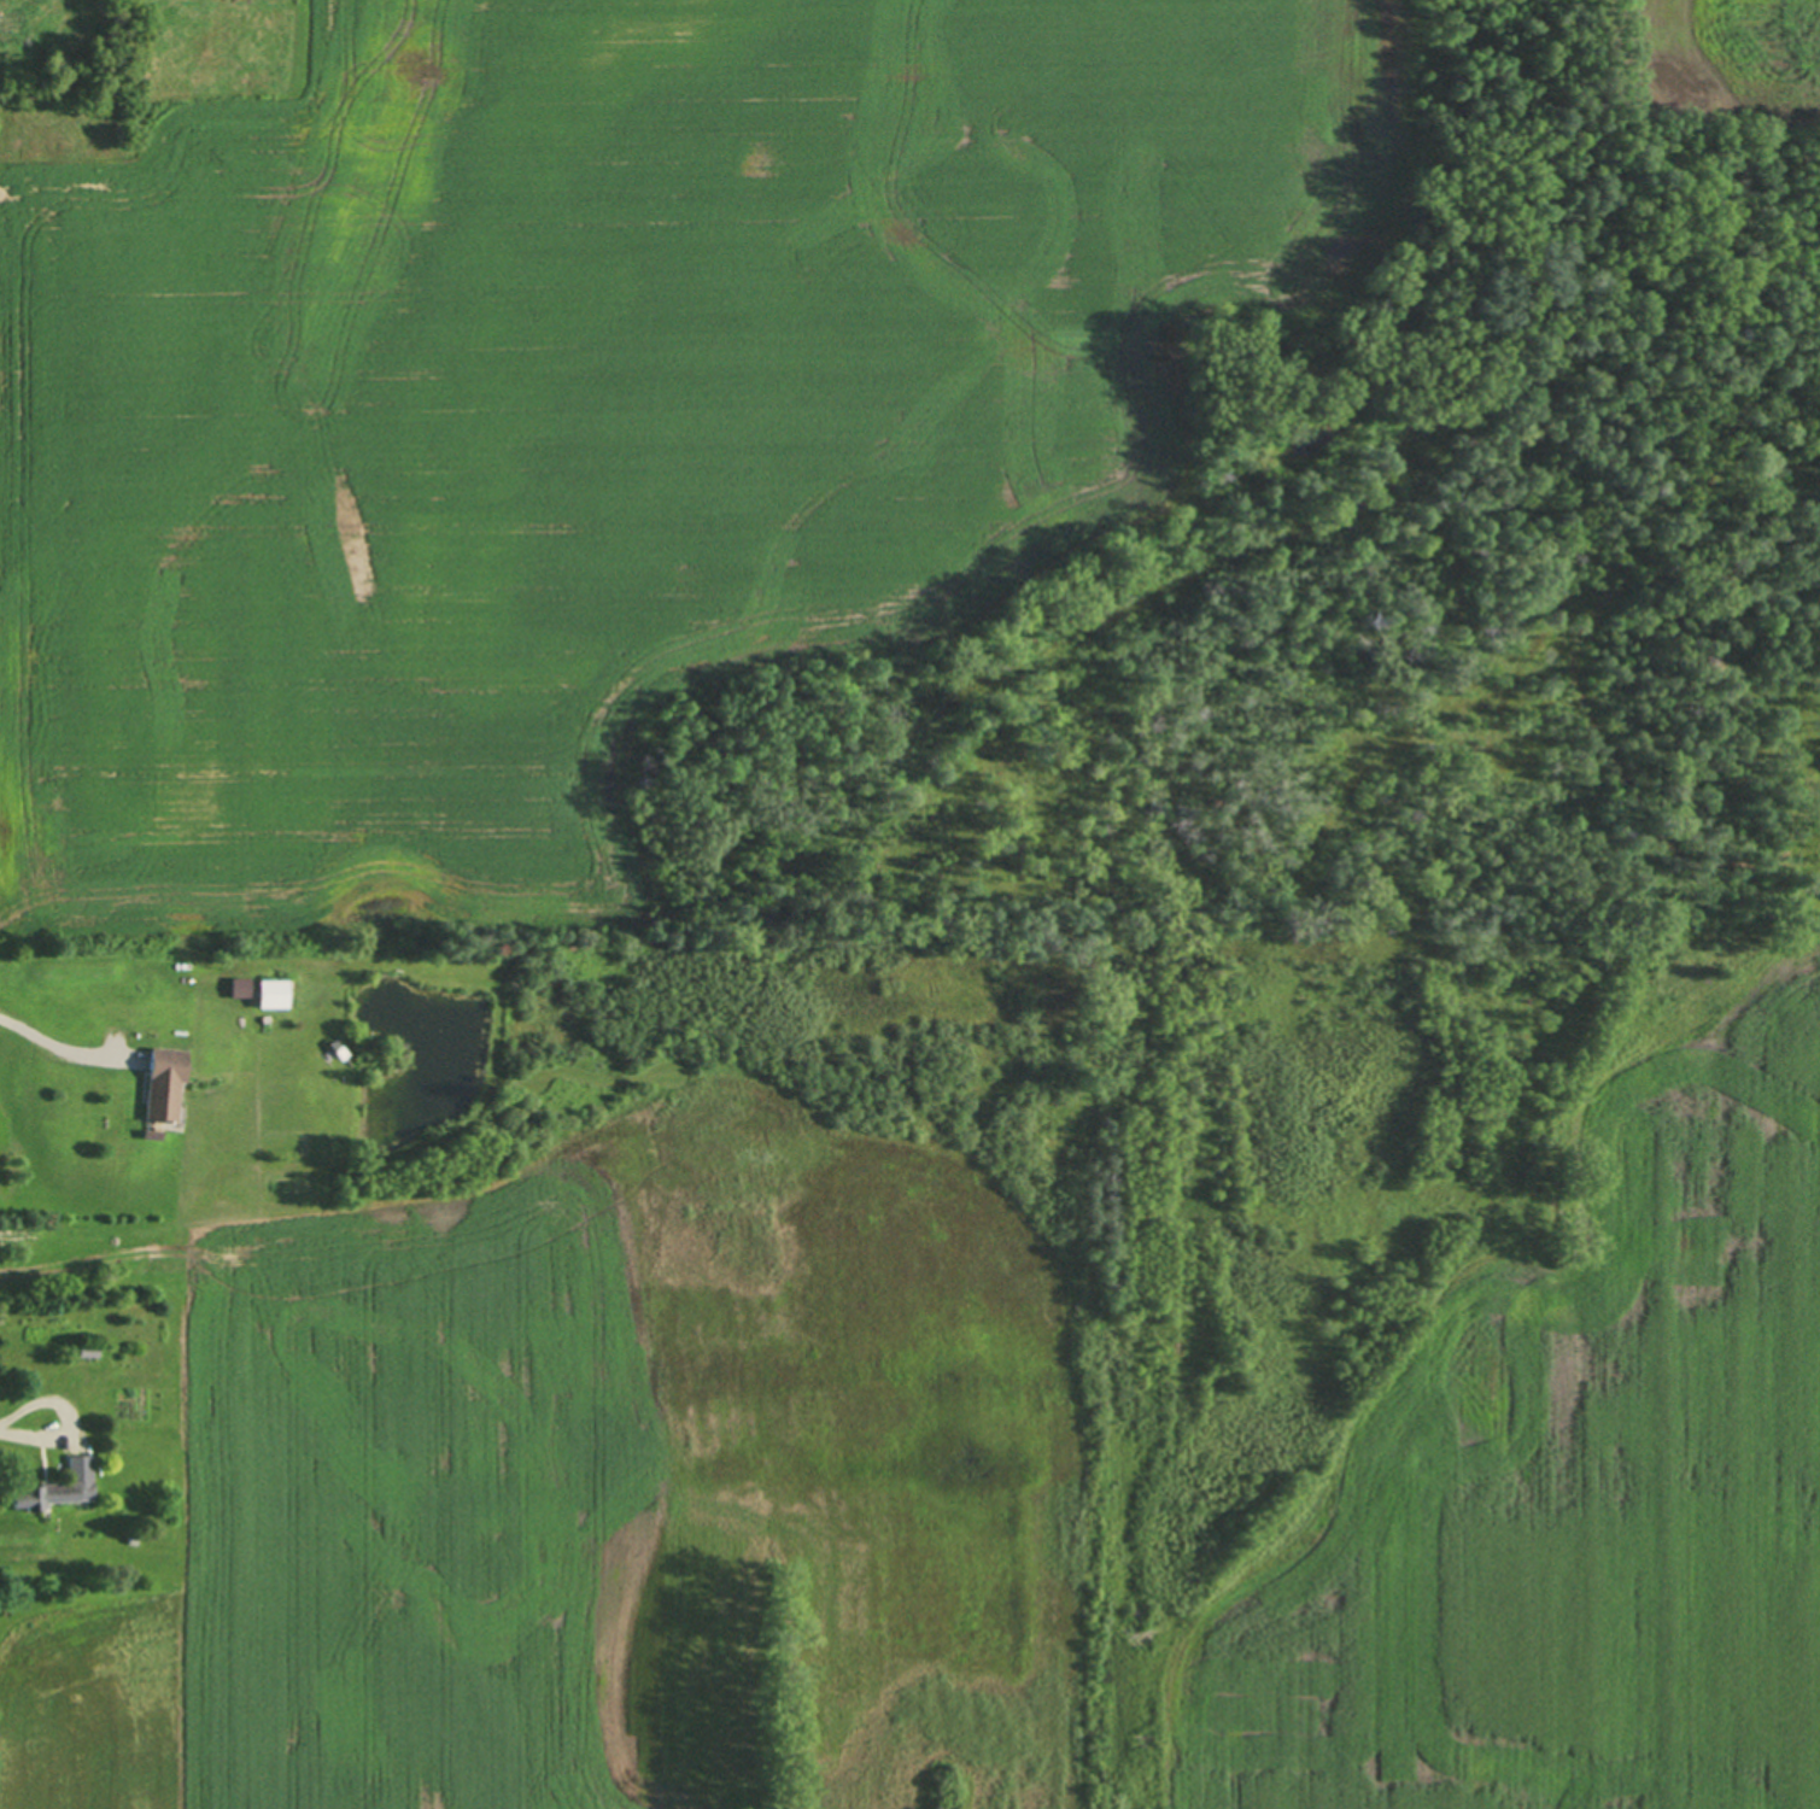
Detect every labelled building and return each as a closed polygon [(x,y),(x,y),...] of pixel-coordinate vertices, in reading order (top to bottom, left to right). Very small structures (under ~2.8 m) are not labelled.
[(247,978),(228,979),(228,998),(247,998),(247,978)] [(287,978),(287,1005),(258,1005),(259,978),(287,978)] [(185,1048),(181,1079),(175,1079),(171,1118),(142,1116),(148,1046),(185,1048)] [(98,1358),(78,1358),(78,1343),(98,1343),(98,1358)] [(43,1499),(43,1508),(24,1509),(24,1505),(10,1505),(10,1492),(23,1492),(23,1485),(39,1485),(39,1483),(68,1482),(66,1454),(89,1453),(90,1498),(43,1499)]
